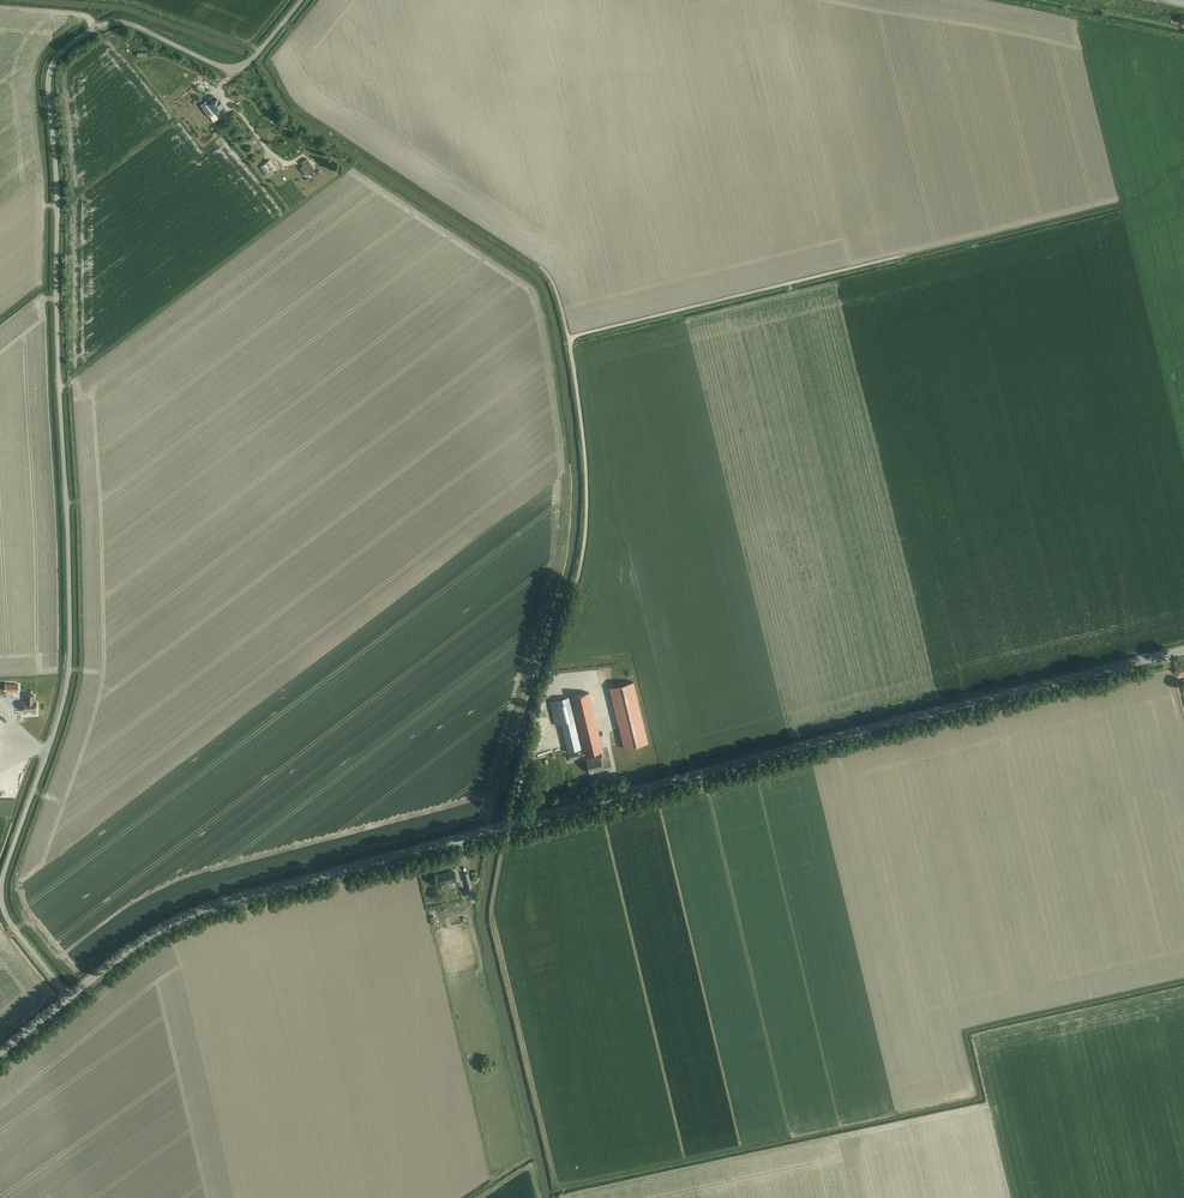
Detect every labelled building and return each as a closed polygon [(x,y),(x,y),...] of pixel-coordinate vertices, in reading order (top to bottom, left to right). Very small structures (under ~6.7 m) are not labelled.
[(203,108),(209,117),(215,112),(216,113),(223,108),(221,104),(222,103),(222,102),(221,100),(220,100),(219,99),(218,100),(217,98),(215,96),(213,95),(210,98),(206,101),(208,104),(207,104),(207,105),(203,108)] [(278,169),(283,166),(276,156),(272,159),(278,169)] [(303,166),(300,168),(304,174),(307,172),(309,174),(315,170),(307,158),(301,163),(303,166)] [(648,743),(633,681),(609,687),(624,748),(648,743)] [(586,760),(589,773),(603,769),(600,757),(604,756),(589,692),(571,696),(584,749),(585,755),(597,752),(598,757),(586,760)] [(22,701),(22,710),(36,711),(36,701),(34,701),(34,694),(26,694),(26,698),(27,698),(27,701),(22,701)] [(581,749),(574,721),(569,697),(550,702),(555,725),(561,724),(568,752),(581,749)] [(441,884),(456,880),(454,871),(439,875),(441,884)]
